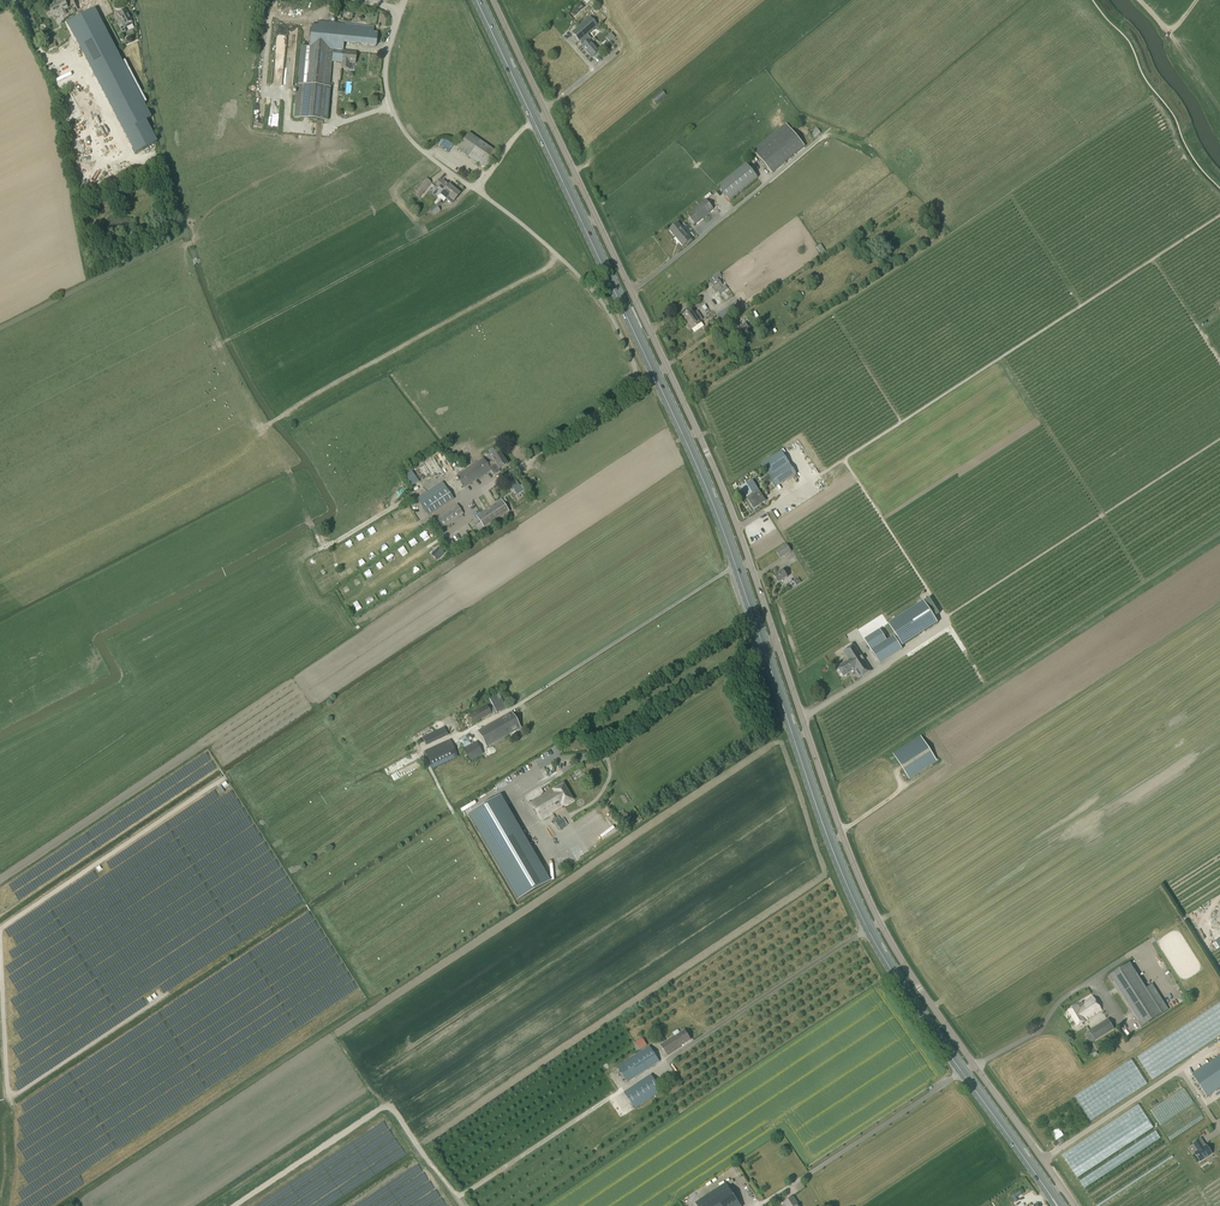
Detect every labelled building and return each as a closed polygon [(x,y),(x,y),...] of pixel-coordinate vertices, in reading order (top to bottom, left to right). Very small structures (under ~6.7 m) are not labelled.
[(65,10),(68,9),(64,0),(62,0),(49,7),(53,16),(60,13),(62,17),(67,14),(65,10)] [(576,5),(570,9),(574,14),(580,10),(576,5)] [(125,29),(133,25),(133,24),(126,10),(117,14),(120,20),(116,22),(121,31),(120,31),(121,34),(126,32),(125,29)] [(96,12),(69,25),(80,45),(132,150),(154,138),(146,121),(149,119),(142,104),(146,102),(124,59),(120,61),(96,12)] [(594,14),(575,30),(572,33),(578,41),(580,40),(582,44),(589,37),(587,34),(601,22),(594,14)] [(333,50),(342,51),(343,43),(376,47),(378,34),(373,33),(374,28),(328,23),(328,18),(321,18),(321,22),(312,21),(306,85),(298,84),(295,118),(326,121),(330,88),(332,61),(333,50)] [(601,43),(605,48),(616,39),(611,34),(601,43)] [(589,37),(582,44),(583,44),(581,46),(591,58),(598,52),(589,41),(591,39),(589,37)] [(356,52),(342,51),(333,50),(332,61),(342,62),(341,68),(349,69),(350,63),(355,64),(356,52)] [(652,100),(656,105),(666,96),(662,91),(652,100)] [(784,122),(751,149),(768,170),(801,142),(784,122)] [(817,129),(815,127),(809,131),(811,133),(811,134),(815,138),(821,133),(817,129)] [(469,133),(459,147),(457,149),(468,157),(479,140),(469,133)] [(468,157),(486,169),(497,153),(479,140),(468,157)] [(718,187),(729,201),(758,178),(746,163),(718,187)] [(427,180),(415,193),(420,197),(431,183),(427,180)] [(446,200),(447,199),(447,200),(448,199),(447,199),(455,189),(449,185),(447,186),(442,182),(437,188),(442,192),(440,195),(446,200)] [(454,202),(460,194),(455,189),(447,199),(448,199),(447,200),(452,204),(454,202)] [(695,225),(714,210),(706,200),(687,215),(695,225)] [(440,201),(436,205),(429,210),(433,216),(440,211),(438,208),(442,204),(440,201)] [(691,240),(678,223),(669,230),(683,247),(691,240)] [(825,251),(820,244),(816,247),(821,254),(825,251)] [(720,273),(709,281),(716,290),(723,285),(718,279),(722,276),(720,273)] [(737,302),(716,315),(720,322),(741,308),(737,302)] [(687,326),(691,331),(701,324),(692,310),(683,316),(689,325),(687,326)] [(745,323),(738,328),(736,326),(732,329),(734,331),(737,336),(749,327),(745,323)] [(796,474),(782,452),(782,451),(761,464),(776,487),(796,474)] [(500,453),(491,458),(493,460),(487,464),(483,458),(456,476),(464,488),(491,471),(493,474),(496,474),(499,472),(500,469),(508,464),(500,453)] [(514,478),(508,481),(515,491),(521,488),(514,478)] [(765,501),(752,481),(743,486),(749,496),(747,498),(754,509),(765,501)] [(454,499),(443,482),(417,499),(428,516),(454,499)] [(476,517),(477,518),(472,522),(479,532),(509,512),(501,500),(476,517)] [(448,524),(449,526),(463,517),(462,516),(463,514),(457,504),(433,520),(440,530),(448,524)] [(791,551),(787,545),(776,552),(780,558),(791,551)] [(404,546),(398,550),(404,557),(409,553),(404,546)] [(436,553),(433,556),(437,560),(444,552),(438,547),(434,551),(436,553)] [(392,564),(397,562),(394,554),(389,556),(392,564)] [(361,567),(367,563),(362,556),(357,559),(361,567)] [(774,576),(778,583),(788,577),(786,574),(789,572),(786,569),(783,571),(783,570),(774,576)] [(342,588),(345,593),(351,590),(348,585),(342,588)] [(898,644),(900,647),(937,623),(923,602),(888,624),(900,643),(898,644)] [(889,645),(879,630),(864,640),(880,664),(902,649),(900,647),(898,644),(894,647),(892,644),(889,645)] [(860,678),(871,671),(854,644),(843,651),(849,660),(837,667),(844,677),(855,670),(860,678)] [(493,706),(488,708),(487,706),(466,718),(470,726),(492,714),(496,711),(493,706)] [(486,747),(521,728),(512,712),(478,732),(486,747)] [(422,737),(426,746),(448,736),(444,727),(422,737)] [(459,739),(464,747),(471,743),(467,735),(459,739)] [(909,779),(937,761),(921,736),(893,754),(909,779)] [(451,740),(425,752),(432,769),(458,757),(451,740)] [(484,754),(477,741),(464,749),(470,761),(484,754)] [(551,790),(543,795),(549,805),(569,794),(563,783),(551,790)] [(549,805),(552,811),(561,807),(573,800),(569,794),(549,805)] [(539,819),(552,811),(549,805),(543,795),(530,803),(539,819)] [(550,881),(500,796),(468,815),(518,900),(550,881)] [(474,807),(463,812),(465,815),(475,809),(474,807)] [(625,821),(630,818),(627,813),(622,816),(625,821)] [(563,817),(560,819),(558,815),(553,818),(560,830),(568,825),(563,817)] [(1129,963),(1108,976),(1141,1027),(1168,1009),(1151,984),(1145,988),(1129,963)] [(1093,996),(1083,1002),(1083,1001),(1067,1011),(1077,1027),(1086,1021),(1085,1020),(1101,1010),(1093,996)] [(1114,1029),(1107,1020),(1089,1031),(1095,1041),(1114,1029)] [(691,1040),(685,1030),(660,1045),(668,1056),(681,1048),(680,1047),(691,1040)] [(635,1043),(640,1050),(647,1045),(642,1038),(635,1043)] [(617,1067),(627,1083),(660,1061),(650,1046),(617,1067)] [(1193,1078),(1207,1098),(1219,1089),(1219,1060),(1193,1078)] [(624,1092),(635,1109),(662,1090),(651,1074),(624,1092)] [(1057,1140),(1065,1135),(1059,1127),(1051,1132),(1057,1140)] [(1197,1147),(1199,1150),(1194,1153),(1200,1162),(1207,1157),(1206,1156),(1211,1152),(1206,1145),(1206,1146),(1201,1139),(1193,1144),(1196,1148),(1197,1147)] [(726,1183),(696,1203),(697,1205),(741,1205),(726,1183)] [(783,1203),(784,1205),(800,1205),(794,1196),(791,1198),(788,1192),(785,1194),(788,1200),(783,1203)]
